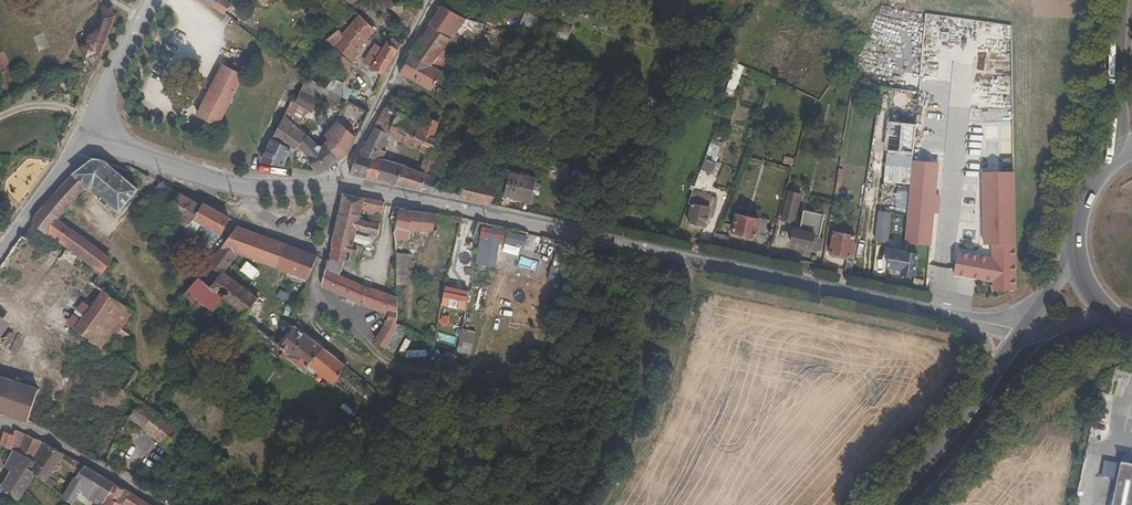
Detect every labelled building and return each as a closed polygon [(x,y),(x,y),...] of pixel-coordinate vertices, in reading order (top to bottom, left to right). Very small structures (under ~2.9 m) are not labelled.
[(231,2),(228,0),(203,0),(223,15),(231,2)] [(394,10),(397,13),(399,16),(412,1),(412,0),(379,0),(394,10)] [(445,2),(466,13),(473,0),(446,0),(445,2)] [(411,24),(421,7),(412,1),(399,16),(411,24)] [(108,7),(105,5),(103,2),(101,3),(103,15),(101,22),(99,26),(92,34),(86,36),(88,41),(78,45),(87,61),(102,54),(116,15),(112,7),(108,7)] [(538,17),(546,19),(547,14),(525,4),(521,14),(537,20),(538,17)] [(454,34),(460,24),(464,18),(441,5),(428,25),(451,39),(454,34)] [(359,49),(375,30),(358,15),(342,33),(359,49)] [(482,23),(476,21),(464,18),(460,24),(480,30),(482,23)] [(451,39),(428,25),(410,54),(431,66),(451,39)] [(359,49),(342,33),(338,29),(326,38),(334,46),(324,58),(345,70),(349,72),(353,64),(352,62),(361,51),(359,49)] [(440,70),(445,62),(462,37),(454,34),(451,39),(431,66),(410,54),(399,73),(431,90),(434,84),(442,71),(440,70)] [(362,62),(374,68),(384,75),(401,44),(392,36),(388,41),(386,40),(382,47),(374,42),(362,62)] [(1000,60),(998,50),(984,51),(985,62),(1000,60)] [(0,53),(0,74),(12,69),(5,51),(0,53)] [(217,124),(247,67),(234,62),(231,69),(223,65),(197,114),(217,124)] [(731,99),(744,66),(735,62),(723,96),(731,99)] [(742,75),(752,79),(754,71),(745,67),(742,75)] [(507,68),(498,95),(507,98),(515,71),(507,68)] [(333,77),(325,87),(305,76),(300,92),(321,102),(336,108),(342,96),(343,84),(343,82),(333,77)] [(53,89),(48,79),(35,86),(40,96),(53,89)] [(353,91),(353,88),(343,84),(342,96),(346,100),(368,111),(368,99),(353,91)] [(319,107),(321,102),(300,92),(296,103),(312,113),(315,106),(319,107)] [(308,119),(312,113),(296,103),(291,100),(284,114),(306,133),(307,130),(300,125),(304,118),(308,119)] [(435,133),(443,109),(430,104),(429,106),(421,127),(435,133)] [(426,151),(430,154),(440,136),(435,133),(421,127),(405,120),(406,117),(385,107),(375,126),(389,134),(426,151)] [(320,146),(306,133),(284,114),(272,139),(295,150),(298,147),(306,155),(316,171),(317,172),(327,168),(337,160),(325,143),(320,146)] [(325,121),(323,114),(315,116),(317,124),(325,121)] [(337,160),(348,153),(355,137),(337,121),(325,134),(329,139),(325,143),(337,160)] [(311,137),(319,134),(315,124),(308,127),(311,137)] [(458,167),(455,176),(463,179),(463,178),(465,170),(467,170),(482,138),(484,131),(470,124),(460,145),(440,136),(430,154),(427,166),(433,169),(437,158),(458,167)] [(365,143),(377,148),(381,149),(389,134),(375,126),(365,143)] [(499,129),(486,126),(484,131),(482,138),(495,142),(499,129)] [(292,157),(295,150),(272,139),(262,161),(293,167),(292,157)] [(360,152),(350,173),(366,177),(372,157),(377,148),(365,143),(360,152)] [(714,161),(719,148),(710,145),(700,169),(716,175),(721,163),(714,161)] [(372,157),(366,177),(377,179),(383,158),(386,151),(381,149),(377,148),(372,157)] [(912,183),(907,244),(936,247),(942,162),(915,160),(915,152),(888,150),(886,181),(912,183)] [(433,169),(427,166),(430,154),(426,151),(419,170),(430,175),(433,169)] [(789,168),(791,158),(784,156),(782,166),(789,168)] [(396,184),(402,164),(383,158),(377,179),(396,184)] [(120,212),(138,190),(104,161),(93,159),(72,175),(62,185),(33,224),(47,235),(102,276),(113,262),(56,220),(86,187),(89,190),(91,188),(120,212)] [(427,191),(461,199),(490,205),(497,185),(490,184),(493,173),(485,171),(483,182),(463,178),(463,179),(461,187),(443,181),(434,177),(435,170),(433,169),(430,175),(419,170),(402,164),(396,184),(427,191)] [(531,201),(535,178),(509,171),(504,195),(531,201)] [(994,292),(1019,292),(1018,171),(983,172),(984,246),(994,246),(994,254),(955,254),(956,280),(993,279),(994,292)] [(200,225),(222,236),(231,219),(203,203),(201,206),(189,199),(159,182),(150,199),(173,212),(181,217),(178,222),(195,235),(200,225)] [(903,187),(901,214),(908,215),(910,187),(903,187)] [(793,222),(800,195),(788,191),(781,219),(793,222)] [(717,198),(692,192),(688,203),(691,204),(687,222),(707,226),(709,216),(713,217),(717,198)] [(383,201),(343,195),(339,214),(360,219),(361,214),(380,218),(381,213),(383,202),(383,201)] [(387,243),(387,249),(395,249),(395,233),(401,209),(388,204),(386,214),(383,225),(386,226),(384,242),(387,243)] [(422,232),(424,212),(401,209),(395,233),(395,249),(406,251),(411,231),(422,232)] [(164,226),(172,231),(173,229),(178,222),(181,217),(173,212),(164,226)] [(432,233),(435,214),(424,212),(422,232),(432,233)] [(879,212),(877,238),(891,239),(893,212),(879,212)] [(767,235),(769,220),(736,213),(732,232),(756,237),(757,233),(767,235)] [(360,219),(339,214),(333,237),(354,244),(355,239),(357,231),(378,236),(379,223),(360,219)] [(466,219),(463,237),(473,239),(478,221),(466,219)] [(192,244),(198,237),(195,235),(178,222),(173,229),(192,244)] [(38,246),(47,235),(33,224),(22,236),(38,246)] [(257,234),(237,226),(220,248),(238,255),(248,258),(257,234)] [(481,226),(476,265),(499,268),(504,229),(481,226)] [(814,236),(815,233),(793,228),(790,245),(812,249),(812,248),(821,250),(823,238),(814,236)] [(832,253),(831,257),(847,260),(847,256),(850,257),(855,235),(834,231),(829,253),(832,253)] [(727,245),(729,236),(715,233),(712,242),(727,245)] [(257,234),(248,258),(277,269),(286,245),(270,239),(257,234)] [(41,248),(94,285),(102,276),(47,235),(38,246),(41,248)] [(354,244),(333,237),(331,247),(350,252),(349,259),(355,261),(357,254),(361,256),(363,248),(354,244)] [(377,247),(355,239),(354,244),(363,248),(377,252),(377,247)] [(286,245),(277,269),(284,272),(294,247),(286,245)] [(208,246),(200,258),(208,264),(217,252),(208,246)] [(284,272),(307,281),(317,256),(294,247),(284,272)] [(350,252),(331,247),(329,260),(326,270),(340,276),(343,263),(348,264),(347,266),(356,269),(357,262),(355,261),(349,259),(350,252)] [(277,348),(294,327),(291,325),(225,274),(238,255),(220,248),(217,252),(208,264),(220,274),(209,288),(222,298),(243,315),(240,318),(261,335),(277,348)] [(549,269),(553,250),(543,248),(539,267),(549,269)] [(915,275),(918,254),(890,248),(887,267),(902,269),(901,273),(915,275)] [(845,270),(851,271),(853,257),(850,257),(847,256),(847,260),(845,270)] [(509,274),(529,280),(532,268),(511,263),(509,274)] [(180,301),(203,320),(213,308),(222,298),(209,288),(220,274),(208,264),(180,301)] [(362,286),(340,276),(326,270),(320,287),(360,305),(361,303),(364,304),(363,306),(388,314),(386,322),(375,341),(393,353),(408,330),(397,323),(397,298),(373,290),(362,286)] [(409,271),(397,271),(397,295),(407,295),(407,285),(409,285),(409,271)] [(374,281),(364,278),(362,286),(373,290),(374,281)] [(446,287),(441,306),(465,312),(468,292),(446,287)] [(113,340),(121,329),(133,312),(102,291),(74,329),(105,351),(113,340)] [(222,298),(213,308),(234,326),(240,318),(243,315),(222,298)] [(11,323),(0,316),(0,338),(11,323)] [(373,389),(354,373),(294,327),(277,348),(284,352),(280,357),(283,360),(287,357),(304,372),(310,365),(359,403),(363,405),(368,405),(372,403),(374,399),(375,393),(373,389)] [(123,347),(131,335),(121,329),(113,340),(123,347)] [(280,357),(284,352),(277,348),(261,335),(256,343),(278,359),(280,357)] [(404,340),(403,355),(427,356),(427,351),(409,350),(410,340),(404,340)] [(51,431),(90,373),(92,368),(76,357),(56,354),(51,368),(53,369),(38,391),(0,379),(0,414),(51,431)] [(201,370),(218,384),(225,377),(218,371),(208,361),(201,370)] [(142,404),(128,420),(141,430),(154,413),(142,404)] [(141,430),(162,447),(171,435),(176,429),(154,413),(141,430)] [(1,486),(19,499),(34,475),(26,469),(42,442),(15,431),(14,435),(3,431),(0,442),(0,446),(12,452),(3,467),(9,471),(1,486)] [(45,484),(59,464),(64,455),(42,442),(26,469),(34,475),(45,484)] [(59,464),(67,469),(71,459),(64,455),(59,464)] [(67,469),(77,475),(84,466),(71,459),(67,469)] [(1112,504),(1131,504),(1131,467),(1120,464),(1112,504)] [(89,500),(97,504),(101,504),(106,497),(114,483),(84,466),(77,475),(63,497),(62,498),(73,504),(77,497),(87,503),(89,500)] [(114,483),(106,497),(121,504),(123,504),(131,493),(114,483)] [(123,504),(124,504),(131,504),(135,496),(131,493),(123,504)] [(131,504),(149,504),(150,504),(135,496),(131,504)] [(106,497),(101,504),(121,504),(106,497)]
